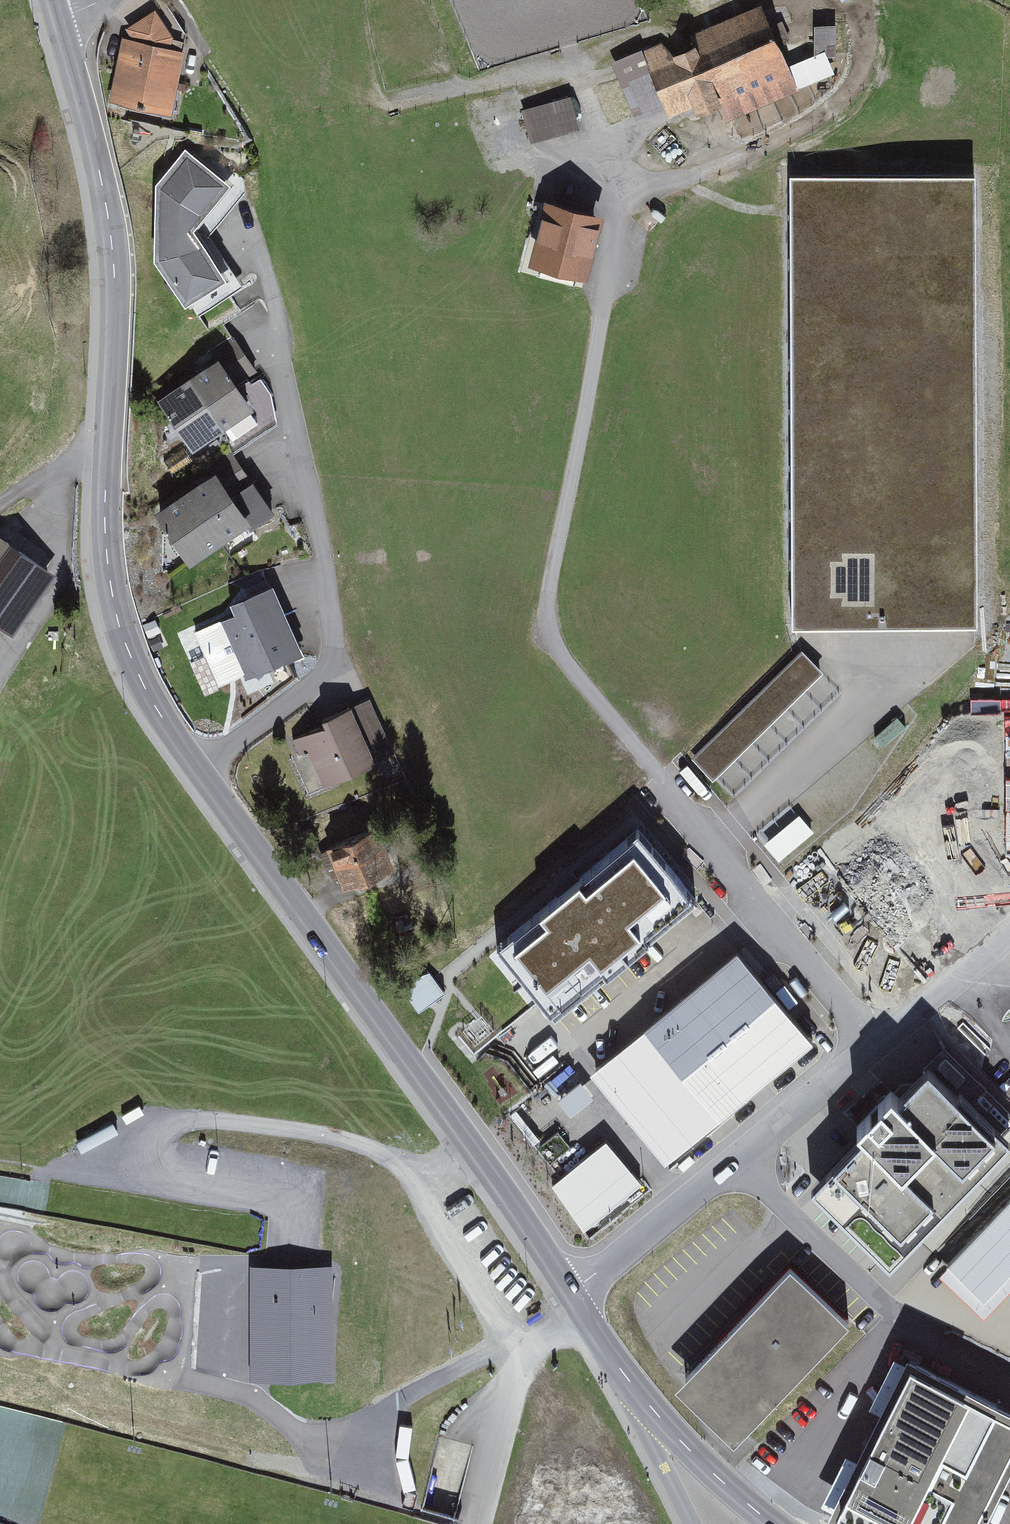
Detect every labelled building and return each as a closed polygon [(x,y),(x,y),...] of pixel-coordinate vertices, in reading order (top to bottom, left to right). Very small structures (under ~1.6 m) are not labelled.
[(793,92),(760,9),(689,37),(693,48),(674,56),(668,41),(641,50),(665,112),(668,120),(694,109),(697,118),(720,109),(724,120),(793,92)] [(132,36),(138,49),(128,47),(114,110),(177,125),(191,61),(178,58),(180,48),(161,19),(132,36)] [(665,112),(641,50),(610,64),(618,82),(610,86),(612,90),(605,93),(607,97),(599,101),(611,128),(633,118),(635,123),(665,112)] [(567,85),(518,96),(522,113),(492,119),(499,148),(577,130),(567,85)] [(195,315),(232,286),(200,238),(236,195),(191,154),(161,190),(158,271),(195,315)] [(794,184),(797,630),(988,629),(985,182),(794,184)] [(550,202),(528,275),(585,286),(603,221),(550,202)] [(245,391),(253,386),(263,379),(237,343),(213,360),(220,369),(164,410),(183,436),(245,391)] [(253,386),(245,391),(183,436),(199,459),(227,440),(239,458),(281,430),(278,406),(265,385),(257,392),(253,386)] [(237,503),(257,490),(235,460),(213,475),(218,483),(161,521),(180,549),(240,508),(237,503)] [(237,503),(240,508),(180,549),(197,574),(256,534),(258,538),(280,523),(257,490),(237,503)] [(18,644),(63,580),(0,536),(0,632),(18,644)] [(308,666),(278,596),(237,614),(241,622),(202,639),(211,659),(233,650),(251,691),(308,666)] [(804,653),(693,760),(715,782),(825,675),(804,653)] [(396,759),(374,706),(327,726),(330,735),(296,749),(303,765),(312,761),(327,796),(385,773),(381,765),(396,759)] [(780,858),(811,832),(801,819),(769,845),(780,858)] [(696,899),(637,830),(508,938),(566,1008),(696,899)] [(401,881),(380,837),(334,859),(355,903),(401,881)] [(813,1039),(737,949),(595,1067),(670,1158),(813,1039)] [(419,1011),(444,992),(427,969),(401,989),(419,1011)] [(955,1092),(927,1066),(897,1097),(891,1091),(856,1127),(863,1133),(810,1188),(871,1245),(876,1240),(889,1253),(901,1239),(906,1244),(1009,1136),(959,1088),(955,1092)] [(584,1230),(641,1182),(605,1140),(548,1188),(584,1230)] [(947,1264),(983,1298),(1009,1270),(1009,1198),(947,1264)] [(851,1321),(790,1266),(673,1395),(708,1426),(734,1450),(851,1321)] [(333,1267),(249,1267),(249,1384),(333,1384),(333,1267)] [(835,1511),(862,1523),(971,1523),(1009,1447),(1009,1411),(911,1361),(835,1511)] [(399,1424),(395,1453),(408,1454),(412,1425),(399,1424)] [(415,1484),(408,1456),(395,1460),(403,1488),(415,1484)] [(406,1488),(402,1502),(412,1506),(416,1492),(406,1488)]
